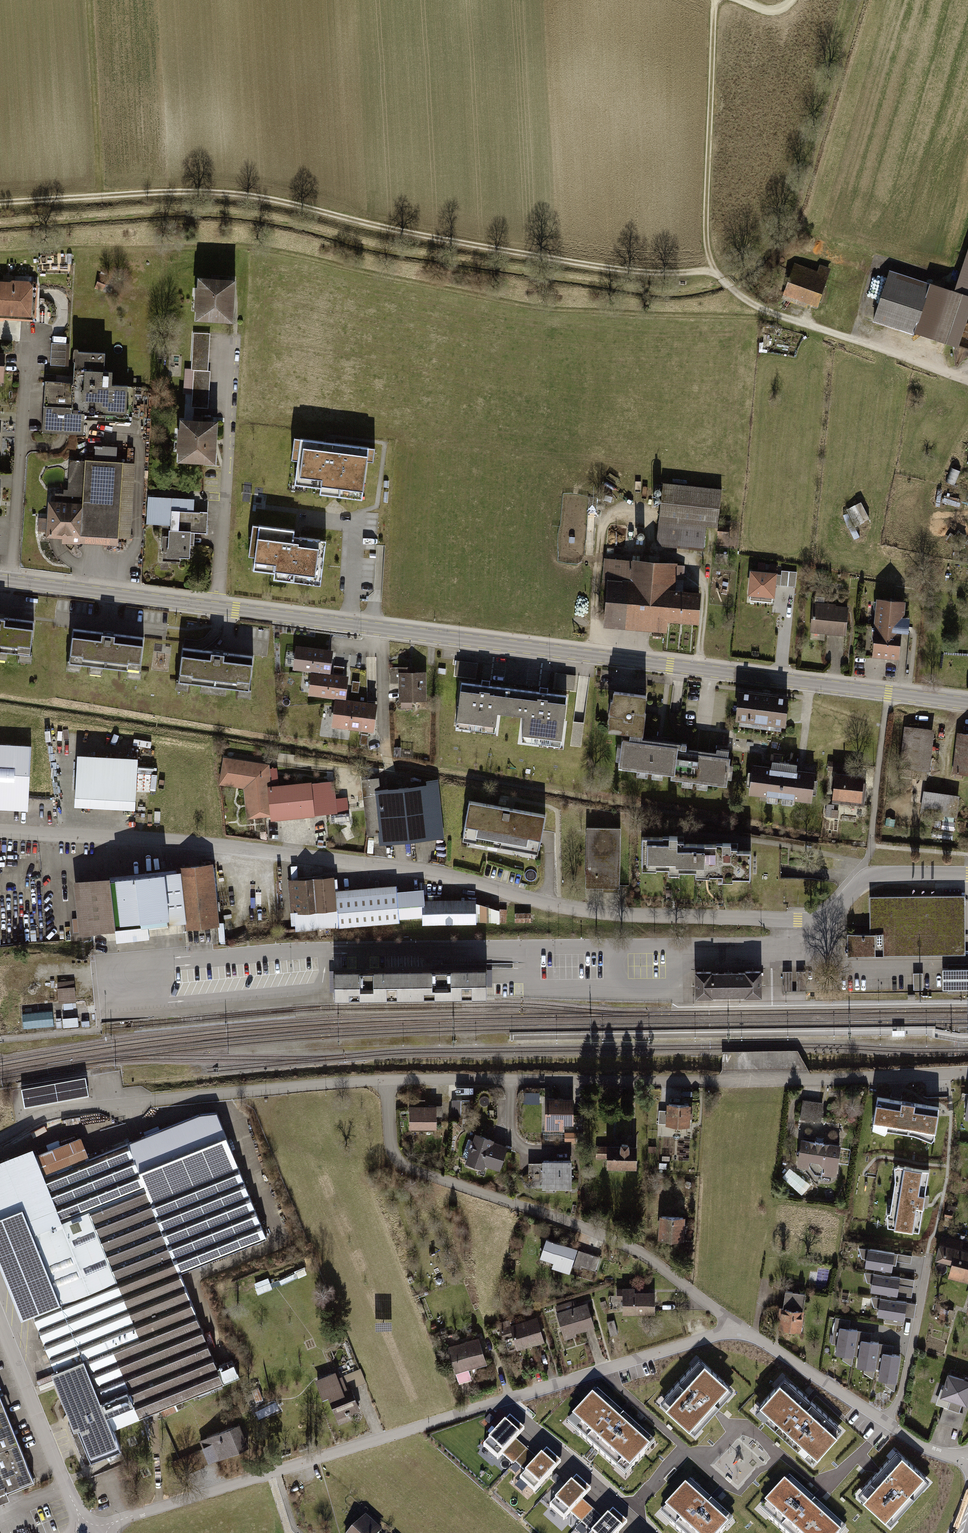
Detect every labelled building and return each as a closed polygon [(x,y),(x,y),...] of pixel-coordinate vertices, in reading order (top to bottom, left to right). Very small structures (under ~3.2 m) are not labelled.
[(937,337),(967,347),(967,242),(937,337)] [(820,271),(799,264),(788,296),(821,307),(834,270),(821,266),(820,271)] [(933,283),(893,270),(876,321),(917,334),(933,283)] [(242,281),(203,278),(199,319),(239,322),(242,281)] [(37,320),(39,282),(14,280),(14,283),(0,281),(0,318),(37,320)] [(214,335),(194,334),(190,409),(210,410),(214,335)] [(53,340),(52,365),(67,365),(68,341),(53,340)] [(110,353),(80,350),(77,384),(47,382),(43,434),(87,437),(89,416),(134,419),(137,386),(117,385),(118,372),(109,372),(110,353)] [(222,421),(182,419),(180,462),(220,464),(222,421)] [(368,447),(294,438),(291,461),(297,462),(294,485),(319,488),(318,494),(362,500),(368,447)] [(125,463),(72,461),(70,503),(50,502),(49,535),(122,539),(125,463)] [(724,489),(666,483),(660,543),(706,548),(708,527),(720,528),(724,489)] [(193,498),(148,495),(146,524),(170,525),(169,535),(163,535),(162,548),(164,548),(163,560),(180,561),(180,555),(190,556),(192,530),(206,531),(207,513),(192,512),(193,498)] [(862,503),(852,508),(860,523),(870,518),(862,503)] [(295,528),(251,525),(249,555),(255,556),(254,570),(273,571),(273,580),(322,584),(325,540),(294,537),(295,528)] [(680,564),(606,559),(604,585),(610,586),(607,628),(671,633),(672,623),(703,625),(706,593),(678,591),(680,564)] [(777,573),(778,565),(759,562),(758,571),(777,573)] [(796,587),(798,572),(783,570),(781,584),(796,587)] [(749,572),(749,598),(777,599),(777,573),(749,572)] [(909,602),(880,599),(875,657),(904,660),(909,602)] [(851,606),(815,603),(813,633),(848,636),(851,606)] [(0,617),(0,651),(37,656),(41,622),(0,617)] [(150,640),(78,631),(74,663),(146,672),(150,640)] [(337,651),(299,647),(296,671),(314,672),(334,674),(337,651)] [(259,656),(187,649),(184,683),(256,690),(259,656)] [(352,676),(314,672),(312,695),(350,699),(352,676)] [(429,672),(400,672),(401,702),(429,702),(429,672)] [(576,688),(577,675),(557,673),(556,686),(576,688)] [(568,693),(462,680),(457,716),(496,721),(497,707),(524,711),(522,731),(562,736),(568,693)] [(795,696),(745,689),(740,721),(791,728),(795,696)] [(654,696),(619,692),(615,733),(650,736),(654,696)] [(380,705),(339,700),(336,727),(377,732),(380,705)] [(933,772),(937,733),(906,730),(902,769),(933,772)] [(960,734),(955,776),(967,777),(967,735),(960,734)] [(685,744),(629,738),(626,769),(730,781),(733,755),(684,749),(685,744)] [(0,743),(0,809),(27,811),(30,745),(0,743)] [(136,756),(77,754),(75,805),(135,807),(136,756)] [(273,814),(270,787),(268,765),(225,759),(222,775),(253,780),(256,802),(247,804),(249,817),(273,814)] [(819,774),(757,765),(753,795),(815,803),(819,774)] [(869,776),(839,774),(837,801),(866,803),(869,776)] [(336,780),(270,787),(273,814),(274,822),(340,814),(336,780)] [(446,839),(439,780),(431,781),(431,786),(377,792),(383,846),(446,839)] [(961,796),(925,791),(922,814),(958,819),(961,796)] [(546,812),(470,798),(463,840),(538,854),(546,812)] [(623,829),(587,829),(587,888),(622,889),(623,829)] [(688,837),(649,837),(648,870),(677,871),(677,875),(687,875),(687,872),(703,872),(703,878),(758,878),(758,852),(741,852),(741,843),(688,842),(688,837)] [(180,873),(77,884),(83,934),(190,922),(190,931),(223,928),(216,865),(180,868),(180,873)] [(337,877),(289,880),(292,933),(402,923),(402,919),(399,891),(399,886),(338,891),(337,877)] [(426,890),(399,891),(402,919),(428,916),(428,926),(479,925),(477,900),(428,901),(426,890)] [(967,897),(872,898),(873,934),(851,934),(851,956),(967,956),(967,942),(967,897)] [(499,922),(500,910),(490,909),(489,922),(499,922)] [(485,965),(335,967),(335,998),(486,995),(485,965)] [(761,994),(761,970),(746,970),(746,971),(710,971),(710,970),(696,971),(697,995),(711,995),(711,993),(747,993),(747,995),(761,994)] [(942,970),(942,992),(967,992),(967,970),(942,970)] [(792,990),(792,971),(783,971),(783,990),(792,990)] [(796,971),(797,990),(806,990),(805,971),(796,971)] [(76,981),(58,981),(59,1003),(77,1002),(76,981)] [(86,1075),(21,1086),(24,1106),(89,1094),(86,1075)] [(540,1103),(540,1094),(525,1094),(525,1102),(540,1103)] [(873,1131),(935,1140),(940,1106),(914,1102),(913,1108),(901,1106),(902,1100),(878,1096),(873,1131)] [(577,1100),(549,1100),(549,1132),(565,1132),(565,1126),(577,1126),(577,1100)] [(825,1103),(803,1100),(801,1118),(823,1121),(825,1103)] [(471,1101),(452,1101),(452,1119),(471,1120),(471,1101)] [(694,1106),(669,1105),(668,1126),(693,1127),(694,1106)] [(439,1106),(413,1106),(413,1130),(439,1130),(439,1106)] [(0,1162),(0,1261),(22,1314),(34,1316),(93,1458),(125,1448),(119,1429),(228,1385),(182,1273),(269,1237),(220,1115),(205,1114),(93,1159),(85,1136),(39,1155),(36,1148),(0,1162)] [(578,1133),(566,1133),(566,1144),(578,1144),(578,1133)] [(512,1146),(479,1134),(468,1163),(486,1170),(488,1167),(503,1172),(512,1146)] [(844,1146),(804,1140),(799,1167),(811,1169),(812,1162),(822,1164),(826,1169),(825,1177),(839,1180),(844,1146)] [(639,1146),(610,1146),(610,1170),(639,1170),(639,1146)] [(576,1160),(546,1161),(547,1191),(577,1190),(576,1160)] [(888,1229),(920,1234),(930,1168),(905,1165),(904,1169),(892,1168),(890,1178),(896,1179),(888,1229)] [(689,1220),(662,1218),(660,1241),(688,1243),(689,1220)] [(944,1236),(938,1261),(956,1265),(951,1279),(967,1283),(967,1251),(966,1250),(967,1242),(944,1236)] [(581,1250),(549,1239),(541,1264),(572,1275),(581,1250)] [(898,1254),(869,1248),(865,1268),(895,1273),(898,1254)] [(576,1265),(597,1272),(602,1257),(581,1250),(576,1265)] [(901,1278),(875,1273),(872,1293),(898,1297),(901,1278)] [(639,1289),(625,1289),(625,1316),(658,1316),(658,1294),(639,1294),(639,1289)] [(808,1295),(786,1292),(781,1329),(803,1332),(808,1295)] [(907,1302),(878,1298),(875,1318),(904,1322),(907,1302)] [(589,1303),(559,1314),(568,1340),(598,1329),(589,1303)] [(539,1318),(513,1326),(521,1350),(546,1343),(539,1318)] [(858,1329),(839,1326),(835,1353),(854,1356),(858,1329)] [(481,1338),(450,1348),(458,1374),(490,1364),(481,1338)] [(880,1342),(861,1339),(857,1366),(875,1369),(880,1342)] [(902,1354),(882,1352),(878,1379),(898,1382),(902,1354)] [(699,1358),(660,1401),(695,1432),(733,1389),(699,1358)] [(339,1370),(315,1379),(323,1400),(331,1397),(341,1425),(353,1420),(352,1416),(362,1412),(353,1388),(347,1391),(339,1370)] [(361,1370),(344,1376),(349,1388),(366,1382),(361,1370)] [(947,1371),(940,1395),(950,1398),(947,1407),(943,1405),(938,1421),(958,1428),(963,1412),(959,1411),(961,1403),(967,1405),(967,1403),(967,1378),(947,1371)] [(840,1426),(783,1374),(753,1406),(811,1459),(840,1426)] [(654,1441),(597,1389),(568,1421),(625,1474),(654,1441)] [(38,1483),(0,1390),(0,1497),(38,1483)] [(250,1450),(241,1426),(200,1441),(209,1465),(250,1450)] [(930,1480),(897,1450),(858,1493),(891,1523),(930,1480)] [(789,1477),(761,1508),(789,1532),(839,1532),(845,1527),(789,1477)] [(690,1480),(661,1511),(686,1532),(718,1532),(731,1518),(690,1480)] [(366,1518),(353,1532),(384,1532),(366,1518)]
